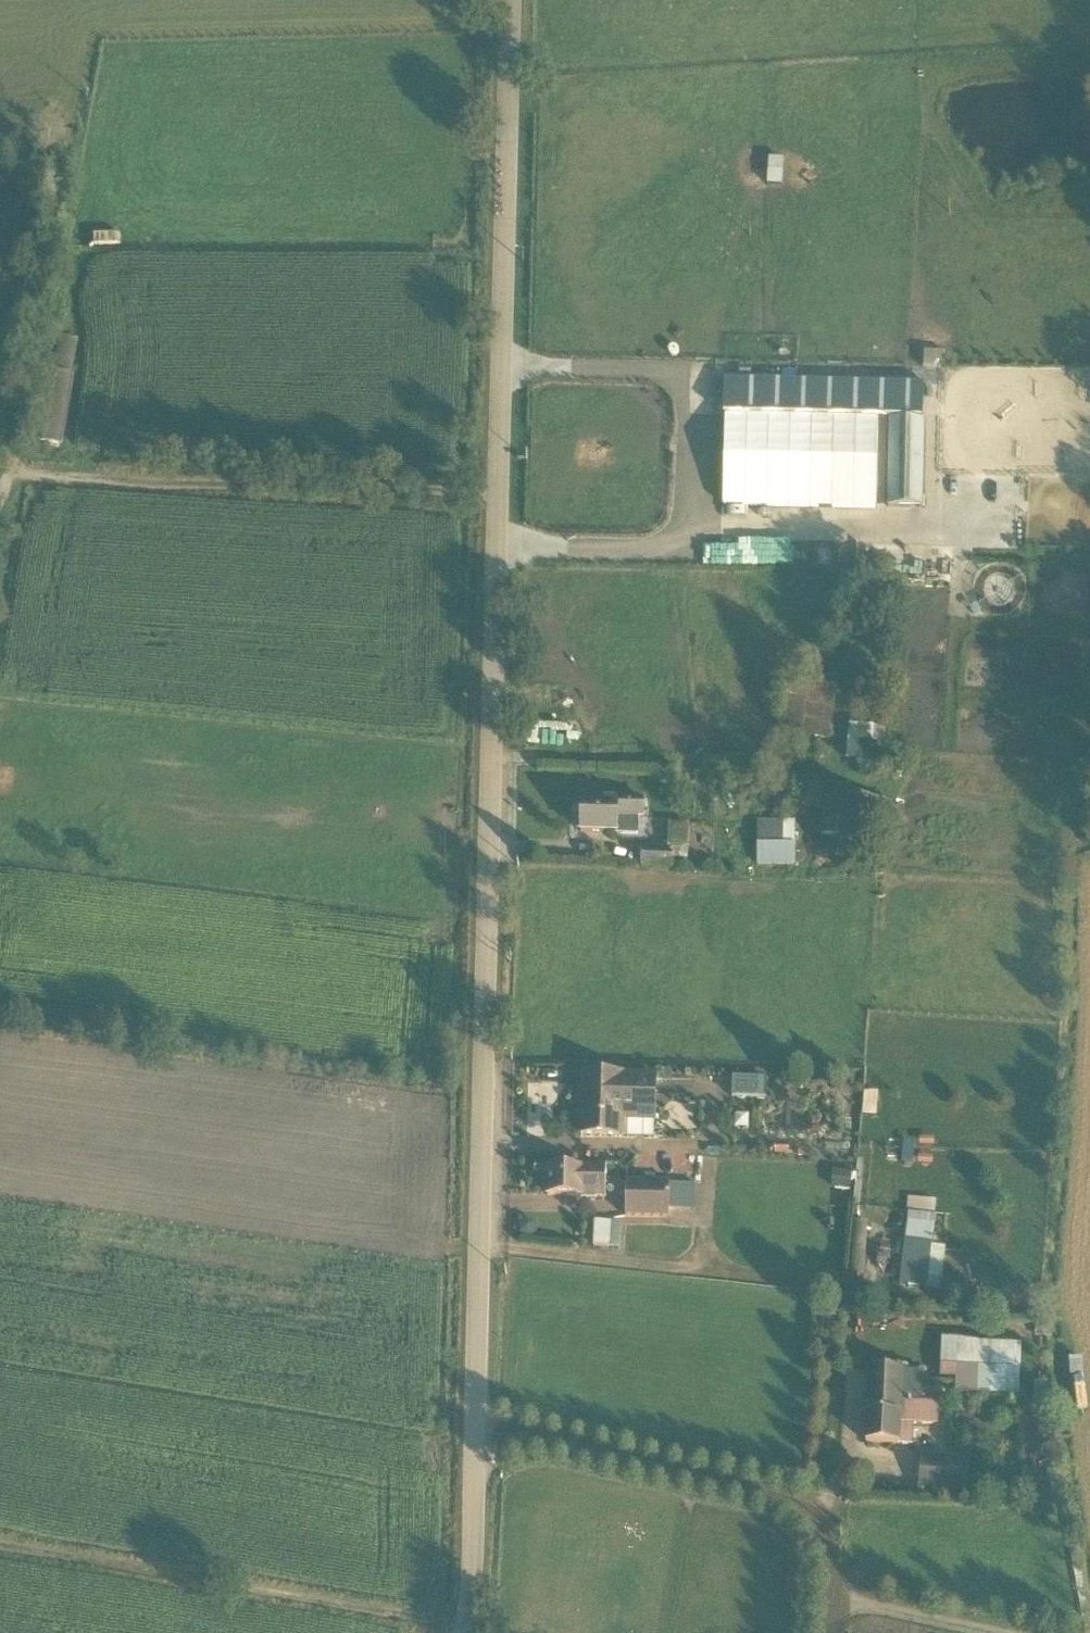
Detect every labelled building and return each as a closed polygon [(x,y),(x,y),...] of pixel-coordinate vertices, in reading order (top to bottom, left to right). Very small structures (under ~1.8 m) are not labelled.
[(784,187),(786,160),(770,159),(769,186),(784,187)] [(119,241),(93,241),(94,253),(119,253),(119,241)] [(58,339),(57,371),(76,372),(77,340),(58,339)] [(925,372),(925,385),(946,385),(946,371),(925,372)] [(66,446),(74,375),(50,373),(43,444),(66,446)] [(924,390),(726,384),(722,510),(920,516),(924,390)] [(807,685),(784,683),(776,753),(799,756),(807,685)] [(874,732),(848,730),(846,764),(871,766),(874,732)] [(646,804),(600,803),(600,810),(582,809),(581,837),(637,839),(638,824),(645,824),(646,804)] [(793,826),(756,826),(756,868),(793,868),(793,826)] [(688,864),(690,828),(669,827),(668,854),(643,853),(642,871),(672,872),(673,864),(688,864)] [(576,1141),(655,1144),(657,1081),(578,1078),(576,1141)] [(765,1082),(733,1080),(732,1099),(765,1100),(765,1082)] [(527,1136),(555,1137),(557,1085),(529,1083),(527,1136)] [(877,1117),(879,1093),(866,1092),(864,1116),(877,1117)] [(580,1173),(547,1172),(546,1201),(606,1202),(607,1168),(580,1167),(580,1173)] [(697,1189),(626,1186),(625,1222),(669,1223),(670,1214),(696,1215),(697,1189)] [(612,1251),(613,1226),(595,1225),(594,1250),(612,1251)] [(935,1228),(907,1225),(899,1288),(938,1292),(943,1253),(932,1252),(935,1228)] [(1019,1348),(957,1345),(955,1392),(1017,1395),(1019,1348)] [(927,1377),(868,1374),(864,1444),(914,1447),(915,1424),(937,1426),(939,1398),(926,1397),(927,1377)] [(968,1460),(921,1458),(920,1488),(968,1489),(968,1460)]
